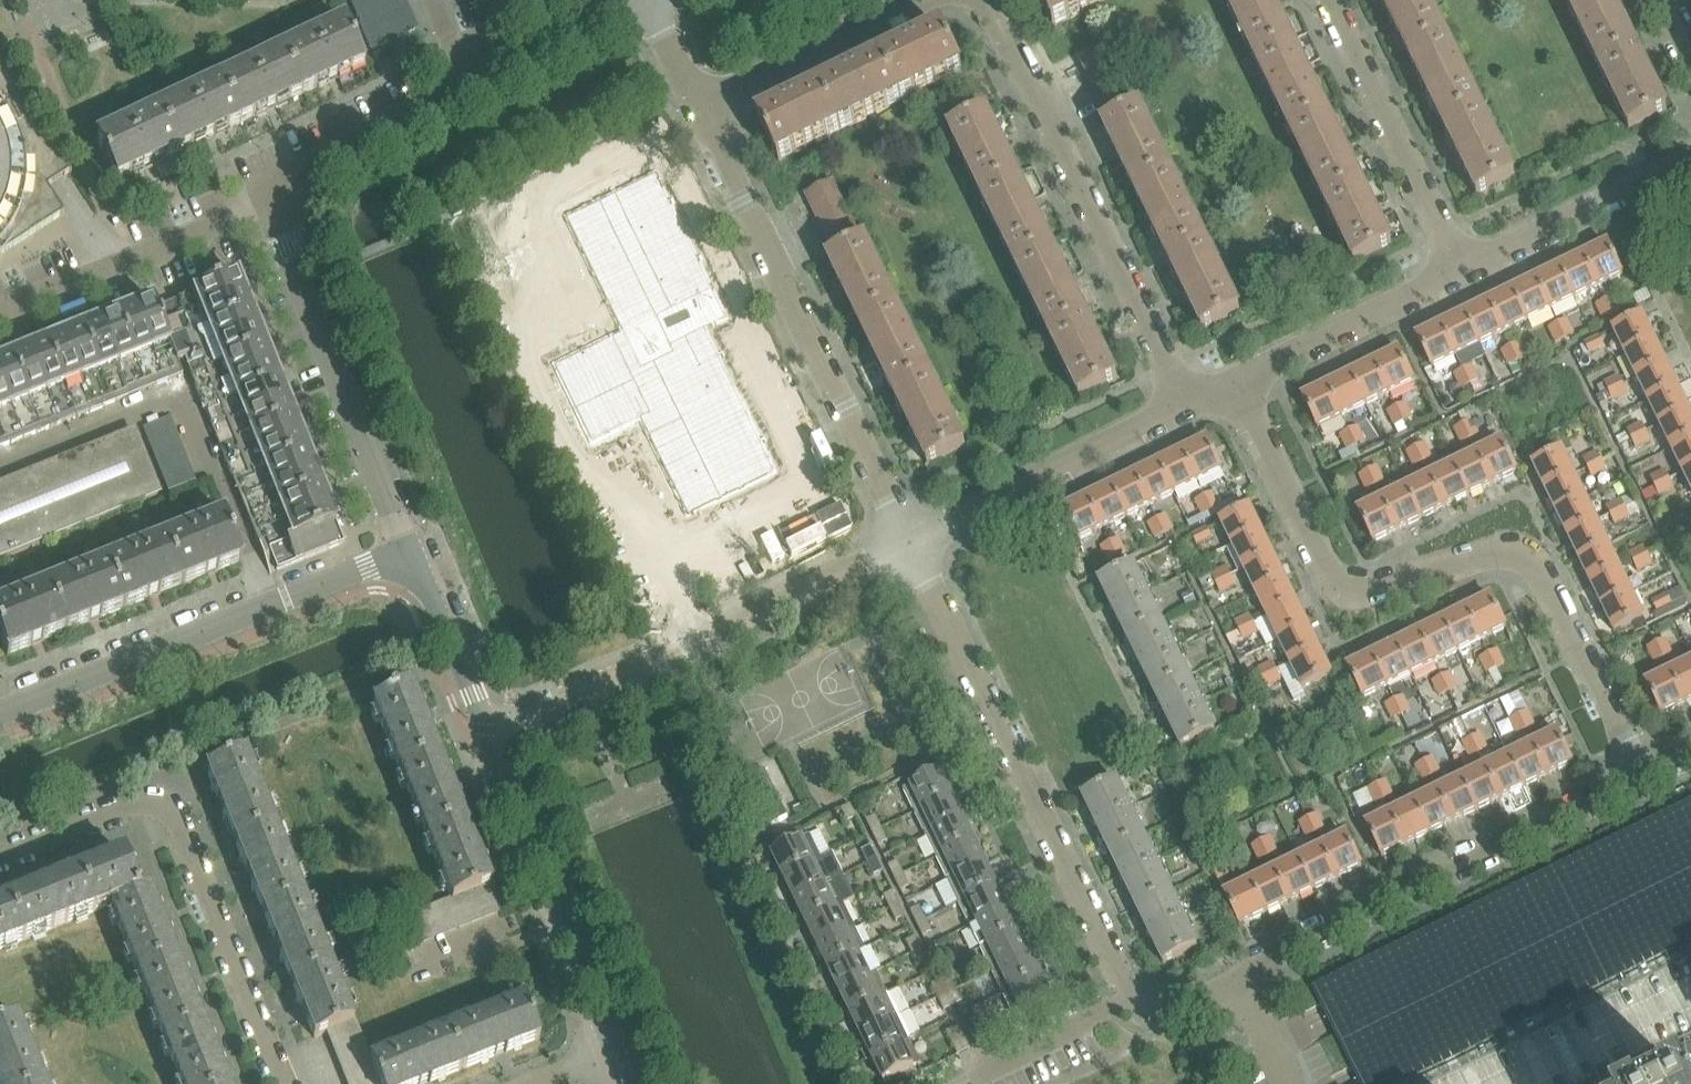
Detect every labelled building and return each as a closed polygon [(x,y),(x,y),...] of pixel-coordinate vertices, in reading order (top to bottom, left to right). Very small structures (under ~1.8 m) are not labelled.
[(371,50),(415,30),(402,0),(348,0),(371,50)] [(1054,28),(1057,27),(1056,26),(1110,0),(1040,0),(1054,28)] [(1282,17),(1273,0),(1227,0),(1256,61),(1294,42),(1282,17)] [(1447,36),(1430,0),(1383,0),(1409,55),(1447,36)] [(1598,67),(1636,49),(1624,24),(1619,13),(1612,0),(1566,0),(1598,67)] [(281,52),(303,95),(364,66),(351,36),(352,36),(347,26),(346,27),(344,22),(281,52)] [(942,30),(917,43),(883,59),(904,102),(963,72),(942,30)] [(1443,126),(1481,107),(1447,36),(1409,55),(1443,126)] [(1290,132),(1328,113),(1294,42),(1256,61),(1290,132)] [(1090,75),(1116,63),(1123,59),(1117,46),(1083,61),(1090,75)] [(1636,49),(1598,67),(1629,130),(1667,112),(1636,49)] [(239,125),(275,108),(303,95),(281,52),(218,82),(239,125)] [(5,257),(11,249),(64,215),(47,189),(69,174),(70,175),(71,174),(53,153),(37,131),(24,107),(12,82),(3,56),(0,57),(0,262),(5,257)] [(819,91),(821,95),(840,133),(904,102),(883,59),(819,91)] [(1116,63),(1090,75),(1096,87),(1121,75),(1116,63)] [(1121,75),(1096,87),(1101,99),(1127,86),(1121,75)] [(158,110),(178,153),(239,125),(218,82),(158,110)] [(1127,86),(1101,99),(1107,110),(1132,98),(1127,86)] [(840,133),(821,95),(819,91),(760,120),(757,121),(779,164),(782,163),(782,162),(840,133)] [(1112,122),(1138,110),(1132,98),(1107,110),(1112,122)] [(1443,126),(1465,171),(1477,197),(1515,178),(1481,107),(1443,126)] [(1134,191),(1173,172),(1142,108),(1138,110),(1112,122),(1103,127),(1134,191)] [(178,153),(158,110),(95,138),(116,182),(178,153)] [(1362,184),(1350,159),(1328,113),(1290,132),(1324,203),(1362,184)] [(982,196),(1019,178),(988,114),(951,133),(982,196)] [(621,330),(552,363),(590,441),(639,417),(686,515),(775,472),(704,326),(725,316),(654,170),(564,214),(621,330)] [(1207,243),(1173,172),(1134,191),(1168,261),(1207,243)] [(982,196),(1015,265),(1053,247),(1019,178),(982,196)] [(840,196),(835,183),(809,196),(815,208),(840,196)] [(1392,246),(1381,222),(1362,184),(1324,203),(1354,265),(1392,246)] [(815,208),(821,220),(846,208),(840,196),(815,208)] [(821,220),(826,232),(852,220),(846,208),(821,220)] [(826,232),(832,244),(858,232),(852,220),(826,232)] [(832,244),(838,256),(864,244),(858,232),(832,244)] [(860,325),(898,306),(868,242),(864,244),(838,256),(828,261),(860,325)] [(1240,312),(1207,243),(1168,261),(1202,331),(1240,312)] [(1583,256),(1599,288),(1623,277),(1607,244),(1583,256)] [(1015,265),(1049,336),(1087,318),(1053,247),(1015,265)] [(1576,300),(1599,288),(1583,256),(1560,267),(1576,300)] [(1553,311),(1576,300),(1560,267),(1537,279),(1553,311)] [(236,276),(229,279),(194,293),(195,297),(172,306),(175,312),(192,355),(210,348),(203,331),(250,311),(236,276)] [(1529,323),(1553,311),(1537,279),(1513,290),(1529,323)] [(1505,334),(1529,323),(1513,290),(1489,302),(1505,334)] [(1606,302),(1613,316),(1621,312),(1615,298),(1606,302)] [(116,316),(119,323),(136,363),(144,360),(158,354),(172,349),(160,318),(153,301),(116,316)] [(1481,345),(1505,334),(1489,302),(1466,313),(1481,345)] [(1613,316),(1606,302),(1598,306),(1605,320),(1613,316)] [(932,376),(898,306),(860,325),(894,395),(932,376)] [(257,329),(250,311),(203,331),(210,348),(257,329)] [(176,361),(184,358),(192,355),(175,312),(160,318),(172,349),(176,361)] [(1458,357),(1481,345),(1466,313),(1442,325),(1458,357)] [(99,323),(102,330),(118,370),(131,365),(136,363),(119,323),(116,316),(99,323)] [(1614,331),(1625,355),(1654,341),(1643,317),(1614,331)] [(1049,336),(1079,399),(1118,380),(1087,318),(1049,336)] [(1559,325),(1566,339),(1574,335),(1568,321),(1559,325)] [(81,330),(84,337),(101,377),(104,376),(118,370),(102,330),(99,323),(81,330)] [(1458,357),(1442,325),(1417,337),(1432,369),(1458,357)] [(1566,339),(1559,325),(1551,329),(1558,343),(1566,339)] [(265,347),(257,329),(210,348),(215,361),(217,366),(265,347)] [(46,344),(49,351),(65,392),(78,386),(91,381),(101,377),(84,337),(81,330),(46,344)] [(1600,337),(1581,347),(1585,355),(1604,346),(1600,337)] [(1625,355),(1637,379),(1666,365),(1654,341),(1625,355)] [(65,392),(49,351),(46,344),(29,351),(48,399),(52,397),(65,392)] [(1512,348),(1518,362),(1527,358),(1520,344),(1512,348)] [(272,365),(265,347),(217,366),(221,375),(224,384),(272,365)] [(184,358),(190,371),(215,361),(210,348),(192,355),(184,358)] [(1518,362),(1512,348),(1503,352),(1510,366),(1518,362)] [(142,392),(155,386),(168,381),(182,375),(176,361),(172,349),(158,354),(144,360),(136,363),(131,365),(118,370),(129,397),(142,392)] [(48,399),(29,351),(11,358),(30,406),(38,402),(48,399)] [(1375,363),(1390,395),(1415,383),(1399,351),(1375,363)] [(13,413),(25,408),(30,406),(11,358),(0,363),(0,381),(13,413)] [(215,361),(190,371),(188,372),(194,386),(221,375),(217,366),(215,361)] [(1367,406),(1390,395),(1375,363),(1351,374),(1367,406)] [(279,382),(272,365),(224,384),(226,388),(231,401),(279,382)] [(1637,379),(1648,402),(1677,388),(1666,365),(1637,379)] [(1465,371),(1471,385),(1479,381),(1473,367),(1465,371)] [(115,402),(129,397),(118,370),(104,376),(115,402)] [(1471,385),(1465,371),(1456,375),(1463,389),(1471,385)] [(1343,418),(1367,406),(1351,374),(1328,386),(1343,418)] [(194,386),(199,399),(226,388),(224,384),(221,375),(194,386)] [(103,407),(115,402),(104,376),(101,377),(91,381),(103,407)] [(966,447),(932,376),(894,395),(928,465),(966,447)] [(1609,393),(1623,386),(1619,378),(1605,385),(1609,393)] [(0,381),(0,418),(13,413),(0,381)] [(89,413),(103,407),(91,381),(78,386),(89,413)] [(286,400),(279,382),(231,401),(236,414),(238,419),(286,400)] [(76,418),(89,413),(78,386),(65,392),(76,418)] [(1318,430),(1343,418),(1328,386),(1303,398),(1318,430)] [(1623,386),(1609,393),(1613,401),(1627,395),(1623,386)] [(199,399),(204,413),(231,401),(226,388),(199,399)] [(1648,402),(1660,426),(1689,412),(1677,388),(1648,402)] [(63,423),(76,418),(65,392),(52,397),(63,423)] [(49,429),(63,423),(52,397),(48,399),(38,402),(49,429)] [(293,417),(286,400),(238,419),(242,427),(245,437),(293,417)] [(204,413),(210,425),(236,414),(231,401),(204,413)] [(36,434),(49,429),(38,402),(30,406),(25,408),(36,434)] [(1406,404),(1398,409),(1404,422),(1413,418),(1406,404)] [(23,439),(36,434),(25,408),(13,413),(23,439)] [(1398,409),(1389,413),(1396,426),(1404,422),(1398,409)] [(1468,412),(1459,416),(1463,426),(1464,426),(1472,422),(1468,412)] [(1671,450),(1690,440),(1690,416),(1689,412),(1660,426),(1671,450)] [(23,439),(13,413),(0,418),(0,420),(10,445),(23,439)] [(210,425),(215,438),(242,427),(238,419),(236,414),(210,425)] [(300,435),(293,417),(245,437),(247,441),(252,454),(300,435)] [(10,445),(0,420),(0,449),(10,445)] [(156,425),(158,432),(171,426),(169,420),(156,425)] [(1472,422),(1464,426),(1471,439),(1479,435),(1472,422)] [(158,432),(156,425),(143,430),(146,437),(158,432)] [(174,434),(171,426),(158,432),(161,439),(174,434)] [(1464,426),(1455,430),(1462,444),(1471,439),(1464,426)] [(1632,441),(1646,434),(1642,426),(1628,432),(1632,441)] [(215,438),(220,452),(247,441),(245,437),(242,427),(215,438)] [(1358,428),(1350,432),(1357,445),(1365,441),(1358,428)] [(146,437),(149,444),(161,439),(158,432),(146,437)] [(1350,432),(1341,436),(1348,450),(1357,445),(1350,432)] [(177,440),(174,434),(161,439),(164,445),(177,440)] [(1646,434),(1632,441),(1636,449),(1650,442),(1646,434)] [(307,453),(300,435),(252,454),(257,467),(259,472),(307,453)] [(0,489),(0,560),(155,496),(132,436),(0,489)] [(149,444),(151,451),(164,445),(161,439),(149,444)] [(179,447),(177,440),(164,445),(167,452),(179,447)] [(1183,452),(1199,484),(1222,472),(1207,440),(1183,452)] [(1683,474),(1690,470),(1690,440),(1671,450),(1683,474)] [(220,452),(226,465),(252,454),(247,441),(220,452)] [(1477,453),(1493,485),(1517,474),(1501,442),(1477,453)] [(151,451),(154,457),(167,452),(164,445),(151,451)] [(1348,450),(1339,454),(1344,464),(1361,455),(1357,445),(1348,450)] [(1425,445),(1417,449),(1424,462),(1432,458),(1425,445)] [(182,454),(179,447),(167,452),(169,459),(182,454)] [(1417,449),(1409,453),(1415,466),(1424,462),(1417,449)] [(154,457),(157,464),(169,459),(167,452),(154,457)] [(1159,463),(1175,495),(1199,484),(1183,452),(1159,463)] [(1544,489),(1573,475),(1562,452),(1533,466),(1544,489)] [(314,470),(307,453),(259,472),(257,467),(244,473),(251,490),(257,487),(258,488),(270,482),(273,487),(314,470)] [(1477,453),(1454,465),(1469,497),(1493,485),(1477,453)] [(185,461),(182,454),(169,459),(172,466),(185,461)] [(238,476),(244,473),(257,467),(252,454),(226,465),(231,478),(238,476)] [(1588,468),(1602,462),(1598,454),(1584,460),(1588,468)] [(157,464),(160,471),(172,466),(169,459),(157,464)] [(188,468),(185,461),(172,466),(175,473),(188,468)] [(1602,462),(1588,468),(1592,477),(1606,470),(1602,462)] [(1135,475),(1151,507),(1175,495),(1159,463),(1135,475)] [(1454,465),(1430,476),(1446,508),(1469,497),(1454,465)] [(160,471),(162,478),(175,473),(172,466),(160,471)] [(190,474),(188,468),(175,473),(177,480),(190,474)] [(1378,468),(1369,472),(1376,486),(1385,481),(1378,468)] [(321,488),(314,470),(273,487),(270,482),(258,488),(259,492),(253,495),(260,512),(321,488)] [(1369,472),(1361,476),(1368,490),(1376,486),(1369,472)] [(162,478),(165,485),(177,480),(175,473),(162,478)] [(245,492),(251,490),(244,473),(238,476),(245,492)] [(1655,488),(1670,481),(1666,473),(1652,479),(1655,488)] [(177,480),(180,486),(193,481),(190,474),(177,480)] [(1111,487),(1127,519),(1151,507),(1135,475),(1111,487)] [(1585,500),(1573,475),(1544,489),(1556,514),(1585,500)] [(238,476),(231,478),(238,495),(245,492),(238,476)] [(1430,476),(1406,488),(1422,520),(1446,508),(1430,476)] [(180,486),(177,480),(165,485),(168,491),(180,486)] [(1670,481),(1655,488),(1659,496),(1673,489),(1670,481)] [(1127,519),(1111,487),(1088,498),(1103,531),(1127,519)] [(191,493),(195,505),(210,501),(206,488),(191,493)] [(321,488),(260,512),(254,515),(247,518),(270,574),(338,547),(342,538),(321,488)] [(1383,500),(1398,531),(1422,520),(1406,488),(1383,500)] [(1205,498),(1213,513),(1221,509),(1220,506),(1214,494),(1205,498)] [(253,495),(247,498),(254,515),(260,512),(253,495)] [(247,518),(254,515),(247,498),(240,500),(247,518)] [(1103,531),(1088,498),(1064,510),(1080,542),(1103,531)] [(1213,513),(1205,498),(1197,502),(1204,515),(1205,517),(1213,513)] [(1213,513),(1215,517),(1239,505),(1238,504),(1235,498),(1220,506),(1221,509),(1213,513)] [(1398,531),(1383,500),(1358,512),(1374,543),(1398,531)] [(1596,523),(1585,500),(1556,514),(1568,537),(1596,523)] [(1611,516),(1625,510),(1621,502),(1607,508),(1611,516)] [(1221,523),(1233,547),(1262,533),(1250,509),(1221,523)] [(1625,510),(1611,516),(1614,525),(1629,518),(1625,510)] [(1204,515),(1187,523),(1190,529),(1191,529),(1215,517),(1213,513),(1205,517),(1204,515)] [(241,562),(239,557),(223,516),(163,540),(182,586),(241,562)] [(1159,521),(1166,536),(1174,532),(1167,517),(1159,521)] [(147,524),(152,537),(162,533),(156,520),(147,524)] [(1166,536),(1159,521),(1151,525),(1158,540),(1166,536)] [(1608,547),(1596,523),(1568,537),(1579,561),(1608,547)] [(1666,529),(1661,531),(1664,538),(1669,535),(1666,529)] [(1207,530),(1193,536),(1198,546),(1212,539),(1207,530)] [(1233,547),(1245,571),(1274,557),(1262,533),(1233,547)] [(163,540),(106,564),(124,609),(182,586),(163,540)] [(1111,545),(1118,559),(1126,555),(1119,541),(1111,545)] [(1118,559),(1111,545),(1103,549),(1110,563),(1118,559)] [(1620,571),(1608,547),(1579,561),(1591,585),(1620,571)] [(1634,564),(1648,557),(1644,549),(1630,556),(1634,564)] [(1245,571),(1256,594),(1285,580),(1274,557),(1245,571)] [(1648,557),(1634,564),(1638,572),(1652,566),(1648,557)] [(54,585),(48,587),(65,633),(124,609),(106,564),(54,585)] [(1161,623),(1134,567),(1101,584),(1128,639),(1161,623)] [(1217,585),(1231,579),(1226,570),(1213,577),(1217,585)] [(1631,594),(1620,571),(1591,585),(1602,608),(1631,594)] [(54,585),(49,574),(43,577),(44,578),(48,587),(54,585)] [(1171,581),(1168,574),(1161,578),(1165,585),(1171,581)] [(1217,585),(1213,577),(1199,584),(1204,592),(1217,585)] [(48,587),(44,578),(38,581),(41,590),(48,587)] [(1231,579),(1217,585),(1221,594),(1235,587),(1231,579)] [(1256,594),(1268,618),(1297,604),(1285,580),(1256,594)] [(0,607),(0,639),(7,656),(65,633),(48,587),(41,590),(0,607)] [(1657,612),(1653,614),(1656,621),(1684,608),(1686,601),(1681,590),(1667,597),(1671,605),(1657,612)] [(1187,606),(1197,602),(1192,593),(1182,598),(1187,606)] [(1631,594),(1602,608),(1614,633),(1643,618),(1631,594)] [(1483,641),(1507,629),(1491,597),(1467,609),(1483,641)] [(1653,603),(1657,612),(1671,605),(1667,597),(1653,603)] [(1268,618),(1279,642),(1308,628),(1297,604),(1268,618)] [(1459,653),(1483,641),(1467,609),(1444,621),(1459,653)] [(1239,632),(1254,624),(1250,615),(1235,622),(1239,632)] [(1436,664),(1459,653),(1444,621),(1420,632),(1436,664)] [(1188,678),(1161,623),(1128,639),(1155,694),(1188,678)] [(1254,624),(1239,632),(1244,640),(1244,641),(1259,634),(1254,624)] [(1279,642),(1291,666),(1320,652),(1308,628),(1279,642)] [(1239,632),(1226,638),(1231,646),(1244,640),(1239,632)] [(1412,676),(1436,664),(1420,632),(1396,644),(1412,676)] [(1657,645),(1664,658),(1672,655),(1666,641),(1657,645)] [(1388,688),(1412,676),(1396,644),(1372,656),(1388,688)] [(1664,658),(1657,645),(1649,649),(1656,662),(1664,658)] [(1489,655),(1496,670),(1504,666),(1498,651),(1489,655)] [(1320,652),(1291,666),(1303,690),(1332,675),(1320,652)] [(1496,670),(1489,655),(1481,660),(1487,674),(1496,670)] [(1388,688),(1372,656),(1348,668),(1363,700),(1388,688)] [(1263,679),(1278,672),(1273,662),(1258,670),(1263,679)] [(1671,672),(1686,704),(1690,702),(1690,662),(1671,672)] [(1263,679),(1258,670),(1246,676),(1250,685),(1263,679)] [(1278,672),(1263,679),(1267,689),(1282,681),(1278,672)] [(1686,704),(1671,672),(1646,684),(1661,716),(1686,704)] [(1224,677),(1230,690),(1240,685),(1234,673),(1224,677)] [(1442,679),(1449,693),(1458,689),(1451,675),(1442,679)] [(1155,694),(1171,726),(1181,747),(1214,730),(1188,678),(1155,694)] [(1449,693),(1442,679),(1434,683),(1441,697),(1449,693)] [(372,703),(399,770),(439,754),(411,687),(372,703)] [(1395,702),(1402,716),(1410,712),(1403,698),(1395,702)] [(1402,716),(1395,702),(1386,706),(1393,720),(1402,716)] [(1520,717),(1526,731),(1535,727),(1528,713),(1520,717)] [(1526,731),(1520,717),(1511,721),(1518,735),(1526,731)] [(1557,732),(1533,744),(1549,776),(1573,764),(1557,732)] [(1472,740),(1479,755),(1488,751),(1481,736),(1472,740)] [(1479,755),(1472,740),(1464,744),(1471,759),(1479,755)] [(1533,744),(1509,756),(1525,788),(1549,776),(1533,744)] [(235,841),(273,825),(245,754),(206,769),(235,841)] [(439,754),(399,770),(425,836),(465,819),(439,754)] [(1509,756),(1486,768),(1501,799),(1525,788),(1509,756)] [(1425,763),(1432,777),(1440,773),(1434,759),(1425,763)] [(1432,777),(1425,763),(1416,767),(1423,781),(1432,777)] [(1486,768),(1462,779),(1478,811),(1501,799),(1486,768)] [(915,813),(953,795),(941,771),(903,790),(915,813)] [(766,773),(749,781),(772,827),(789,819),(766,773)] [(1462,779),(1438,791),(1454,822),(1478,811),(1462,779)] [(1084,799),(1111,854),(1145,837),(1118,782),(1084,799)] [(1378,786),(1385,801),(1393,797),(1387,782),(1378,786)] [(1385,801),(1378,786),(1370,790),(1376,805),(1385,801)] [(1438,791),(1415,803),(1430,834),(1454,822),(1438,791)] [(926,836),(964,817),(953,795),(915,813),(926,836)] [(1690,962),(1690,802),(1313,988),(1360,1083),(1442,1083),(1690,962)] [(1415,803),(1391,814),(1406,845),(1430,834),(1415,803)] [(841,810),(842,812),(848,823),(858,818),(851,806),(841,810)] [(1406,845),(1391,814),(1367,826),(1382,858),(1406,845)] [(1310,820),(1316,834),(1324,830),(1317,816),(1310,820)] [(873,834),(882,829),(876,817),(867,821),(873,834)] [(937,859),(975,840),(964,817),(926,836),(937,859)] [(462,898),(475,892),(488,887),(491,885),(465,819),(425,836),(452,902),(462,898)] [(1316,834),(1310,820),(1301,824),(1308,838),(1316,834)] [(302,896),(273,825),(235,841),(263,912),(302,896)] [(882,829),(873,834),(879,847),(888,842),(882,829)] [(784,878),(822,859),(810,835),(772,854),(784,878)] [(1323,848),(1338,879),(1362,867),(1347,836),(1323,848)] [(1111,854),(1137,909),(1172,893),(1145,837),(1111,854)] [(1262,843),(1269,857),(1277,853),(1270,839),(1262,843)] [(948,881),(986,863),(975,840),(937,859),(948,881)] [(1269,857),(1262,843),(1253,847),(1260,861),(1269,857)] [(868,864),(878,860),(872,847),(862,852),(868,864)] [(1323,848),(1299,859),(1314,891),(1338,879),(1323,848)] [(1191,851),(1184,854),(1188,862),(1194,859),(1191,851)] [(795,900),(843,877),(832,854),(822,859),(784,878),(795,900)] [(93,914),(110,907),(139,895),(139,893),(123,855),(77,873),(93,914)] [(1299,859),(1275,871),(1291,902),(1314,891),(1299,859)] [(878,860),(868,864),(874,877),(884,872),(878,860)] [(895,879),(905,875),(898,862),(889,867),(895,879)] [(1211,867),(1218,881),(1228,876),(1221,862),(1211,867)] [(986,863),(948,881),(959,904),(997,885),(986,863)] [(1275,871),(1252,883),(1267,914),(1291,902),(1275,871)] [(23,941),(93,914),(77,873),(7,902),(23,941)] [(905,875),(895,879),(901,892),(911,887),(905,875)] [(843,877),(795,900),(806,923),(844,904),(854,899),(843,877)] [(1252,883),(1225,895),(1240,927),(1267,914),(1252,883)] [(970,927),(1008,908),(997,885),(959,904),(970,927)] [(498,912),(488,887),(475,892),(485,917),(498,912)] [(110,907),(135,968),(174,952),(149,889),(139,893),(139,895),(110,907)] [(462,898),(472,922),(485,917),(475,892),(462,898)] [(890,910),(900,905),(894,892),(884,897),(890,910)] [(1137,909),(1164,964),(1198,947),(1172,893),(1137,909)] [(330,967),(302,896),(263,912),(292,983),(330,967)] [(449,903),(459,928),(472,922),(462,898),(452,902),(449,903)] [(7,902),(0,904),(0,951),(23,941),(7,902)] [(459,928),(449,903),(437,908),(447,932),(459,928)] [(817,945),(855,927),(844,904),(806,923),(817,945)] [(900,905),(890,910),(897,922),(906,917),(900,905)] [(917,925),(927,920),(920,907),(911,912),(917,925)] [(447,932),(437,908),(423,913),(434,938),(447,932)] [(981,949),(1019,931),(1008,908),(970,927),(981,949)] [(410,919),(420,943),(434,938),(423,913),(410,919)] [(420,943),(410,919),(409,917),(393,924),(405,951),(421,945),(420,943)] [(927,920),(917,925),(923,937),(933,932),(927,920)] [(855,927),(817,945),(828,968),(866,950),(855,927)] [(1019,931),(981,949),(992,972),(1031,953),(1019,931)] [(913,955),(922,950),(916,938),(907,943),(913,955)] [(839,991),(877,972),(866,950),(828,968),(839,991)] [(922,950),(913,955),(919,967),(928,963),(922,950)] [(135,968),(162,1037),(202,1021),(174,952),(135,968)] [(933,957),(939,970),(949,966),(943,953),(933,957)] [(1031,953),(992,972),(1004,995),(1042,976),(1031,953)] [(1442,1083),(1690,1083),(1690,962),(1442,1083)] [(353,1023),(330,967),(292,983),(314,1038),(328,1033),(353,1023)] [(850,1013),(888,995),(877,972),(839,991),(850,1013)] [(1042,976),(1004,995),(1015,1018),(1053,999),(1042,976)] [(941,982),(947,994),(957,989),(951,977),(941,982)] [(941,982),(939,983),(932,986),(938,999),(947,994),(941,982)] [(947,994),(953,1006),(963,1002),(957,989),(947,994)] [(861,1036),(909,1013),(898,990),(888,995),(850,1013),(861,1036)] [(953,1006),(947,994),(938,999),(944,1011),(953,1006)] [(446,1031),(461,1070),(539,1039),(523,999),(446,1031)] [(872,1059),(911,1040),(920,1036),(909,1013),(861,1036),(872,1059)] [(17,1018),(0,1025),(0,1083),(44,1083),(17,1018)] [(966,1024),(970,1034),(977,1047),(990,1040),(979,1018),(966,1024)] [(181,1083),(227,1083),(202,1021),(162,1037),(181,1083)] [(446,1031),(370,1061),(375,1074),(379,1083),(427,1083),(461,1070),(446,1031)] [(911,1040),(872,1059),(884,1082),(922,1064),(911,1040)] [(375,1074),(370,1061),(343,1071),(348,1083),(349,1083),(375,1074)] [(375,1074),(349,1083),(379,1083),(375,1074)]
